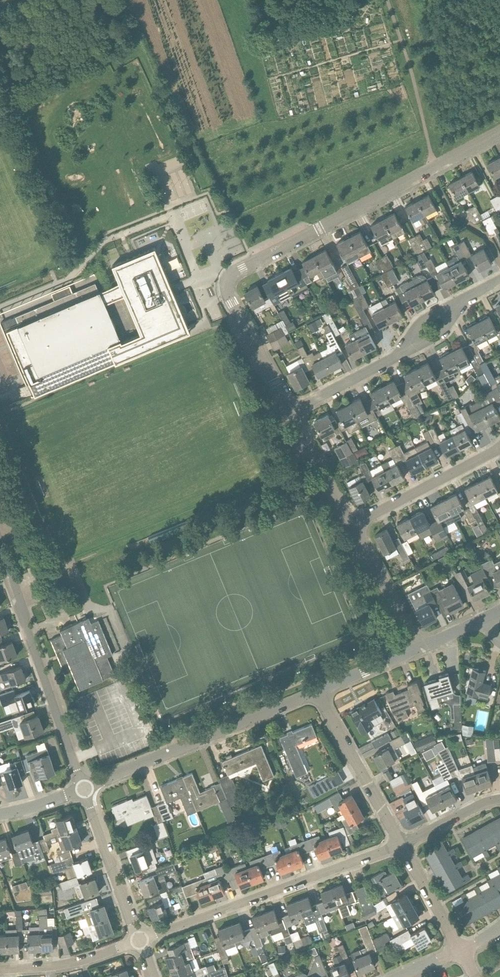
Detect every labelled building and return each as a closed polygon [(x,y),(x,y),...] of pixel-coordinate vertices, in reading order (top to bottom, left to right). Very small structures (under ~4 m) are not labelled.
[(499,174),(499,159),(499,157),(487,163),(495,177),(499,174)] [(472,171),(461,178),(468,192),(480,185),(472,171)] [(468,192),(461,178),(449,184),(456,198),(468,192)] [(417,201),(425,214),(436,208),(429,195),(417,201)] [(499,211),(499,205),(495,196),(490,199),(497,213),(499,211)] [(417,201),(405,207),(413,221),(419,218),(422,225),(428,221),(425,215),(425,214),(417,201)] [(464,209),(456,213),(475,224),(483,220),(475,205),(465,211),(464,209)] [(405,232),(394,213),(383,219),(393,239),(405,232)] [(483,220),(489,233),(491,237),(496,234),(493,228),(496,227),(490,216),(483,220)] [(393,239),(383,219),(371,225),(381,245),(393,239)] [(444,224),(451,237),(457,234),(450,221),(444,224)] [(360,231),(349,237),(348,237),(359,258),(371,251),(367,245),(360,231)] [(414,236),(422,252),(424,251),(432,247),(427,238),(423,240),(420,233),(414,236)] [(417,255),(421,253),(422,252),(414,236),(408,239),(417,255)] [(347,264),(359,258),(348,237),(337,244),(344,257),(347,264)] [(464,240),(458,243),(464,256),(466,258),(471,255),(479,270),(492,263),(484,249),(472,255),(464,240)] [(445,261),(449,267),(457,282),(469,275),(460,258),(464,256),(458,243),(452,247),(457,255),(445,261)] [(95,283),(68,295),(65,288),(51,293),(54,300),(14,317),(2,322),(33,397),(128,358),(191,331),(156,248),(114,266),(121,282),(103,290),(99,291),(95,283)] [(314,256),(325,275),(325,276),(336,270),(326,250),(314,256)] [(421,253),(427,266),(431,273),(437,270),(435,267),(431,258),(428,259),(424,251),(422,252),(421,253)] [(427,266),(421,253),(417,255),(414,256),(421,269),(427,266)] [(388,270),(393,268),(394,267),(387,255),(381,258),(388,270)] [(324,275),(325,275),(314,256),(302,262),(304,266),(299,269),(306,283),(312,280),(310,276),(317,272),(320,279),(325,276),(324,275)] [(376,261),(382,273),(387,271),(388,270),(381,258),(376,261)] [(436,273),(444,289),(457,282),(449,267),(445,261),(435,267),(437,270),(438,272),(436,273)] [(347,264),(342,267),(346,275),(353,289),(359,286),(347,264)] [(301,286),(306,283),(299,269),(293,272),(291,268),(280,274),(291,295),(296,292),(294,289),(295,289),(293,285),(298,282),(301,286)] [(389,276),(387,271),(382,273),(383,274),(381,274),(388,287),(394,284),(389,276)] [(268,280),(274,292),(279,302),(291,296),(291,295),(280,274),(268,280)] [(353,289),(346,275),(341,278),(348,292),(353,289)] [(418,277),(412,280),(423,300),(435,294),(427,279),(421,283),(418,277)] [(411,306),(423,300),(412,280),(408,282),(407,281),(400,285),(400,286),(395,289),(405,307),(410,304),(411,306)] [(256,313),(273,304),(269,295),(264,297),(257,286),(245,293),(253,307),(256,313)] [(362,293),(357,296),(363,309),(369,306),(362,293)] [(357,296),(351,299),(358,312),(363,309),(357,296)] [(372,313),(379,327),(391,322),(383,308),(380,301),(369,307),(372,313)] [(391,322),(403,315),(396,301),(383,308),(391,322)] [(363,309),(358,312),(365,327),(366,326),(371,324),(363,309)] [(282,320),(284,325),(290,322),(284,310),(278,312),(282,320)] [(331,330),(334,336),(340,333),(329,311),(323,314),(331,330)] [(487,338),(496,333),(499,339),(499,338),(499,323),(494,326),(489,316),(487,317),(487,316),(479,320),(479,321),(478,322),(487,338)] [(315,322),(318,327),(323,325),(321,319),(315,322)] [(279,328),(283,335),(289,333),(288,332),(284,325),(282,320),(275,324),(278,329),(279,328)] [(284,325),(288,332),(297,328),(293,321),(290,322),(284,325)] [(318,327),(315,322),(308,325),(312,333),(319,330),(318,327)] [(476,344),(487,338),(478,322),(477,323),(476,322),(469,326),(469,325),(468,326),(469,327),(467,328),(474,341),(468,345),(478,364),(479,364),(484,361),(478,351),(479,350),(476,344)] [(365,352),(376,346),(366,326),(365,327),(354,332),(365,352)] [(271,342),(283,335),(279,328),(278,329),(267,334),(271,342)] [(327,348),(320,351),(330,370),(342,364),(338,355),(343,352),(336,339),(334,336),(331,330),(326,333),(331,342),(325,345),(327,348)] [(345,344),(352,359),(365,352),(354,332),(349,335),(352,341),(345,344)] [(275,349),(284,344),(287,342),(283,335),(271,342),(275,349)] [(302,357),(309,370),(314,367),(319,376),(330,370),(320,351),(314,354),(312,352),(308,354),(303,345),(303,346),(297,348),(302,357)] [(472,364),(479,376),(484,373),(479,364),(478,364),(468,345),(462,348),(462,346),(460,347),(460,346),(452,350),(451,350),(452,351),(451,352),(459,368),(470,362),(471,365),(472,364)] [(445,383),(445,382),(450,380),(448,374),(453,371),(459,368),(451,352),(449,353),(449,352),(441,356),(441,357),(440,358),(445,368),(439,371),(445,383)] [(304,372),(309,370),(302,357),(297,359),(301,366),(288,373),(296,388),(309,381),(304,372)] [(496,381),(495,379),(485,361),(484,361),(479,364),(484,373),(490,385),(496,381)] [(449,402),(453,400),(447,388),(448,388),(445,382),(445,383),(439,371),(433,373),(428,363),(416,369),(424,385),(435,379),(439,385),(439,384),(449,402)] [(407,380),(402,382),(408,393),(414,405),(420,417),(425,414),(420,405),(423,403),(417,393),(420,391),(418,388),(424,385),(416,369),(405,375),(407,380)] [(485,387),(490,385),(484,373),(479,376),(485,387)] [(496,381),(490,385),(493,389),(499,403),(499,376),(495,379),(496,381)] [(408,393),(402,382),(396,385),(394,380),(382,386),(391,402),(401,397),(407,409),(409,409),(415,420),(420,417),(414,405),(408,393)] [(453,385),(448,388),(447,388),(453,400),(459,397),(453,385)] [(371,392),(373,397),(368,400),(377,416),(382,413),(380,408),(391,402),(382,386),(371,392)] [(477,401),(489,424),(499,418),(499,417),(494,406),(499,403),(493,389),(486,393),(487,395),(484,396),(485,397),(477,401)] [(363,403),(360,398),(348,404),(360,427),(378,418),(377,416),(368,400),(363,403)] [(489,424),(477,401),(460,409),(461,412),(462,412),(472,432),(477,429),(478,430),(489,424)] [(337,410),(349,433),(360,427),(348,404),(337,410)] [(449,430),(452,436),(459,449),(472,442),(468,434),(472,432),(462,412),(461,412),(456,415),(461,424),(449,430)] [(342,432),(340,428),(335,419),(331,422),(328,415),(314,422),(322,436),(325,441),(342,432)] [(428,430),(435,444),(440,442),(447,455),(459,449),(452,436),(447,438),(443,432),(437,435),(433,427),(428,430)] [(431,447),(435,444),(428,430),(423,432),(427,441),(415,447),(425,466),(438,460),(431,447)] [(358,450),(352,438),(346,441),(347,442),(352,453),(353,452),(358,450)] [(340,459),(352,453),(347,442),(335,448),(340,459)] [(393,448),(401,462),(406,460),(413,473),(425,466),(415,447),(404,453),(399,445),(393,448)] [(387,461),(381,464),(391,484),(404,477),(397,464),(401,462),(393,448),(389,450),(396,464),(391,467),(387,461)] [(353,452),(352,453),(340,459),(346,469),(359,463),(353,452)] [(360,465),(367,478),(368,480),(372,478),(379,490),(391,484),(381,464),(370,470),(365,462),(360,465)] [(369,482),(368,480),(367,478),(362,480),(360,476),(347,483),(350,487),(357,502),(370,495),(364,484),(369,482)] [(497,490),(490,476),(477,482),(485,497),(497,490)] [(470,508),(476,519),(483,534),(488,531),(476,508),(488,502),(485,497),(477,482),(465,489),(472,503),(473,503),(474,505),(470,508)] [(456,493),(444,500),(455,521),(462,518),(458,511),(464,508),(456,493)] [(441,536),(447,533),(443,526),(454,521),(444,500),(431,506),(438,520),(434,522),(441,536)] [(470,522),(476,519),(470,508),(464,511),(470,522)] [(441,536),(434,522),(429,524),(422,511),(410,517),(417,532),(421,539),(432,533),(435,539),(441,536)] [(404,538),(417,532),(410,517),(397,524),(404,538)] [(396,547),(387,529),(375,535),(384,553),(396,547)] [(407,540),(401,543),(404,547),(408,555),(413,552),(407,540)] [(398,550),(399,552),(404,562),(410,559),(408,555),(404,547),(398,550)] [(490,555),(484,551),(480,556),(486,560),(490,555)] [(435,552),(429,555),(433,561),(439,559),(435,552)] [(495,575),(499,585),(499,569),(497,570),(494,563),(492,559),(481,564),(483,568),(489,578),(495,575)] [(470,574),(474,582),(471,584),(463,569),(457,571),(455,568),(452,569),(458,581),(466,597),(472,594),(474,599),(489,592),(485,583),(483,581),(489,578),(483,568),(470,574)] [(431,590),(438,604),(444,616),(451,612),(450,611),(464,605),(453,583),(443,588),(439,590),(437,586),(430,590),(431,590)] [(423,625),(437,618),(431,607),(438,604),(431,590),(430,590),(424,593),(425,595),(412,602),(423,625)] [(4,616),(0,618),(0,633),(9,630),(4,616)] [(98,620),(98,621),(89,624),(86,617),(83,619),(83,620),(72,624),(74,630),(51,640),(57,655),(59,659),(65,675),(73,672),(80,689),(103,679),(114,674),(107,656),(105,657),(98,641),(106,638),(98,620)] [(0,639),(0,661),(17,655),(13,643),(6,646),(5,643),(3,644),(1,639),(0,639)] [(21,666),(3,672),(0,673),(0,681),(3,680),(5,687),(12,685),(26,680),(21,666)] [(486,671),(473,668),(466,692),(488,698),(487,698),(488,698),(492,684),(491,684),(491,686),(482,684),(486,671)] [(453,690),(448,673),(439,676),(440,678),(424,683),(431,705),(432,709),(440,707),(439,704),(441,703),(443,702),(442,701),(441,701),(440,697),(447,695),(446,693),(453,690)] [(405,709),(416,705),(418,710),(424,707),(422,704),(424,703),(420,693),(421,693),(416,681),(407,685),(409,689),(395,695),(393,691),(385,694),(393,714),(395,714),(398,721),(408,717),(405,709)] [(35,704),(30,690),(16,695),(14,690),(0,694),(0,695),(4,706),(9,704),(12,712),(20,709),(35,704)] [(373,727),(369,720),(382,713),(375,701),(366,706),(365,704),(350,712),(358,726),(362,733),(373,727)] [(462,733),(461,716),(461,707),(460,703),(453,703),(455,733),(462,733)] [(21,725),(26,737),(44,731),(39,716),(26,720),(24,714),(11,718),(14,727),(21,725)] [(312,724),(280,737),(295,777),(307,772),(296,742),(316,734),(312,724)] [(462,728),(462,733),(462,735),(472,737),(474,727),(463,725),(462,728)] [(394,739),(399,736),(396,729),(390,732),(394,739)] [(405,743),(411,740),(407,732),(401,735),(405,743)] [(388,733),(371,742),(375,748),(385,743),(391,739),(388,733)] [(399,757),(396,752),(394,749),(405,743),(401,735),(399,736),(394,739),(389,741),(392,745),(374,755),(381,768),(394,761),(394,760),(399,757)] [(433,735),(414,742),(418,751),(437,743),(433,735)] [(493,748),(494,748),(493,738),(485,738),(488,761),(494,760),(493,748)] [(274,776),(261,745),(232,757),(231,754),(226,756),(227,759),(222,761),(228,775),(238,771),(237,768),(255,760),(263,781),(274,776)] [(414,746),(408,750),(411,756),(417,752),(414,746)] [(461,778),(467,793),(472,791),(472,790),(479,788),(472,768),(473,767),(472,765),(458,769),(448,746),(442,749),(438,751),(442,758),(441,758),(451,777),(457,774),(459,778),(461,778)] [(55,771),(49,754),(47,748),(26,756),(28,761),(23,763),(26,772),(31,770),(34,779),(55,771)] [(444,780),(435,785),(445,805),(451,801),(452,801),(457,799),(447,779),(451,777),(441,758),(437,761),(439,764),(437,765),(444,780)] [(26,772),(23,763),(21,760),(10,764),(11,769),(4,771),(10,787),(23,782),(20,775),(26,772)] [(472,768),(479,788),(487,785),(487,786),(493,784),(485,763),(473,767),(472,768)] [(338,771),(329,776),(325,778),(331,789),(344,781),(338,771)] [(412,782),(407,772),(400,775),(405,785),(412,782)] [(192,773),(183,777),(195,807),(196,807),(218,798),(228,823),(236,820),(230,806),(220,783),(205,789),(206,790),(200,792),(192,773)] [(167,802),(180,797),(188,815),(197,811),(196,807),(195,807),(183,777),(160,786),(164,795),(167,802)] [(220,783),(230,806),(236,804),(237,790),(233,780),(230,778),(220,783)] [(422,791),(417,781),(412,783),(423,805),(428,802),(433,811),(438,808),(445,805),(435,785),(422,791)] [(410,822),(424,815),(411,790),(404,793),(410,806),(404,810),(410,822)] [(317,811),(333,803),(337,811),(342,808),(345,813),(358,806),(351,795),(343,800),(339,792),(330,798),(314,806),(317,811)] [(112,806),(117,819),(125,816),(128,824),(145,818),(142,810),(151,807),(146,795),(128,803),(127,800),(112,806)] [(167,802),(158,805),(163,821),(164,821),(173,818),(167,802)] [(169,835),(164,821),(163,821),(158,805),(151,808),(156,824),(155,824),(160,838),(169,835)] [(350,833),(351,834),(359,829),(355,822),(364,817),(358,806),(345,813),(347,818),(343,820),(350,833)] [(56,820),(59,826),(52,829),(53,832),(43,835),(45,838),(39,840),(42,850),(43,850),(43,852),(50,849),(46,840),(50,839),(49,838),(56,836),(77,828),(72,814),(56,820)] [(286,826),(283,817),(275,820),(278,829),(286,826)] [(496,821),(494,822),(493,821),(489,824),(489,825),(499,841),(499,819),(496,821)] [(236,825),(229,828),(231,835),(238,832),(236,825)] [(486,849),(495,844),(498,849),(499,848),(499,844),(499,841),(489,825),(481,829),(480,828),(476,831),(476,832),(486,849)] [(344,846),(350,844),(347,836),(347,835),(343,826),(329,832),(331,837),(326,839),(331,853),(343,848),(341,843),(343,842),(344,846)] [(59,857),(60,861),(72,857),(69,847),(82,842),(77,828),(56,836),(61,849),(57,851),(58,854),(59,857)] [(42,851),(42,850),(39,840),(33,842),(29,830),(13,836),(18,851),(22,864),(24,863),(23,859),(29,857),(25,845),(29,844),(33,854),(36,861),(45,858),(42,851)] [(486,849),(476,832),(468,837),(467,836),(463,838),(473,856),(482,851),(485,857),(489,854),(486,849)] [(313,838),(304,841),(308,850),(316,848),(319,857),(331,853),(326,839),(321,841),(319,835),(313,838)] [(11,852),(6,838),(0,840),(0,856),(11,852)] [(225,842),(228,849),(234,846),(231,840),(225,842)] [(156,869),(150,852),(154,851),(151,841),(129,849),(131,855),(130,855),(136,870),(146,866),(148,872),(156,869)] [(300,853),(308,850),(304,841),(290,846),(292,851),(287,853),(292,867),(304,863),(300,853)] [(428,856),(432,864),(449,855),(455,852),(453,849),(447,852),(442,842),(424,852),(427,856),(428,856)] [(263,849),(265,856),(268,865),(277,862),(280,872),(292,867),(287,853),(282,855),(280,850),(273,853),(270,847),(263,849)] [(12,857),(15,866),(22,864),(18,851),(11,854),(12,857)] [(435,869),(440,877),(457,868),(457,869),(462,865),(460,862),(455,865),(449,855),(432,864),(431,865),(434,870),(435,869)] [(252,866),(247,868),(252,882),(264,878),(260,868),(268,865),(265,856),(250,861),(252,866)] [(60,861),(55,862),(50,865),(52,873),(65,869),(75,866),(78,876),(92,871),(92,870),(87,858),(88,858),(87,858),(74,862),(72,857),(60,861)] [(166,881),(163,875),(176,870),(173,863),(155,869),(158,875),(140,881),(145,895),(159,890),(157,884),(166,881)] [(225,870),(229,880),(237,877),(240,886),(252,882),(247,868),(245,863),(240,865),(226,870),(225,870)] [(206,878),(208,883),(213,896),(225,892),(221,883),(229,880),(225,870),(226,870),(224,864),(214,868),(215,868),(204,872),(206,878)] [(462,877),(457,869),(457,868),(440,877),(439,878),(441,883),(442,882),(447,891),(446,891),(446,892),(469,879),(467,875),(462,877)] [(402,888),(400,885),(402,884),(402,883),(401,883),(394,871),(386,875),(384,872),(385,871),(384,871),(371,878),(375,884),(376,883),(382,895),(394,888),(395,892),(402,888)] [(492,879),(499,894),(499,875),(492,879)] [(79,884),(76,876),(60,882),(63,890),(75,885),(79,884)] [(94,878),(81,882),(86,896),(99,892),(94,878)] [(201,901),(213,896),(208,883),(206,878),(186,885),(190,895),(197,892),(201,901)] [(492,879),(487,882),(490,887),(481,893),(490,909),(491,910),(495,907),(495,906),(499,903),(499,894),(492,879)] [(26,880),(12,885),(14,891),(29,887),(26,880)] [(337,902),(342,917),(350,914),(347,905),(356,901),(352,891),(346,893),(342,884),(342,885),(332,888),(337,902)] [(43,894),(52,894),(51,885),(43,886),(43,894)] [(189,905),(186,896),(182,885),(174,888),(181,908),(189,905)] [(370,894),(367,895),(364,887),(355,890),(363,910),(372,905),(373,904),(370,894)] [(482,914),(490,909),(481,893),(478,887),(474,889),(478,895),(468,900),(477,916),(478,917),(482,915),(482,914)] [(332,904),(337,902),(332,888),(321,892),(324,901),(318,904),(322,914),(329,911),(334,910),(332,904)] [(392,916),(413,905),(412,904),(413,903),(410,899),(409,899),(406,893),(391,901),(392,902),(386,905),(392,916)] [(469,921),(477,916),(468,900),(465,894),(461,896),(464,902),(455,907),(465,924),(469,922),(469,921)] [(321,914),(322,914),(318,904),(312,906),(308,897),(297,901),(302,915),(303,915),(306,925),(316,922),(320,932),(321,932),(327,930),(323,919),(321,914)] [(162,901),(149,906),(153,919),(167,914),(167,913),(174,910),(172,905),(165,908),(162,901)] [(283,916),(287,927),(299,922),(297,917),(302,915),(297,901),(287,905),(290,914),(283,916)] [(79,904),(62,907),(64,914),(81,911),(79,904)] [(95,923),(108,918),(104,905),(98,907),(97,905),(83,910),(86,918),(93,916),(95,923)] [(376,912),(372,905),(363,910),(362,911),(365,919),(376,912)] [(413,905),(392,916),(399,928),(419,916),(416,911),(417,910),(414,906),(413,906),(413,905)] [(39,916),(40,934),(41,949),(54,949),(53,939),(58,939),(57,935),(57,925),(48,925),(47,908),(39,909),(39,916)] [(263,914),(270,933),(275,931),(276,931),(281,929),(284,937),(290,935),(287,927),(283,916),(277,919),(274,909),(273,910),(263,914)] [(253,939),(256,947),(256,948),(262,946),(263,945),(260,937),(270,933),(263,914),(253,917),(252,917),(256,926),(250,929),(253,939)] [(19,942),(23,941),(23,930),(22,915),(21,915),(16,916),(17,930),(6,931),(6,936),(7,951),(19,950),(19,951),(20,951),(19,942)] [(88,925),(91,932),(93,940),(107,935),(107,934),(113,932),(108,918),(95,923),(88,925)] [(239,922),(229,926),(234,940),(236,945),(241,943),(253,939),(250,929),(243,931),(240,922),(239,922)] [(356,928),(353,922),(345,925),(348,931),(356,928)] [(366,947),(369,953),(376,950),(375,948),(372,940),(367,925),(359,928),(366,947)] [(236,945),(234,940),(229,926),(219,930),(218,930),(221,939),(215,941),(219,952),(222,960),(227,958),(225,949),(231,947),(236,945)] [(404,947),(402,942),(411,937),(418,948),(428,942),(428,943),(430,941),(426,934),(428,933),(425,927),(411,934),(409,929),(390,939),(396,951),(404,947)] [(29,950),(41,949),(40,934),(29,935),(29,930),(23,930),(23,941),(28,941),(28,950),(29,950)] [(330,938),(327,930),(321,932),(324,941),(330,938)] [(57,935),(58,939),(59,948),(74,943),(70,931),(58,935),(57,935)] [(372,940),(375,948),(385,942),(390,939),(387,932),(372,940)] [(309,935),(293,941),(296,951),(312,945),(309,935)] [(192,945),(198,944),(196,936),(190,937),(192,945)] [(167,941),(169,947),(177,945),(175,938),(167,941)] [(189,960),(195,958),(189,941),(177,945),(169,947),(168,948),(168,949),(171,955),(166,956),(167,957),(170,967),(189,960)] [(388,948),(385,942),(375,948),(376,950),(378,954),(388,948)] [(350,976),(345,963),(350,961),(343,944),(337,946),(341,954),(341,955),(333,958),(337,966),(331,968),(335,976),(347,976),(350,976)] [(375,966),(369,953),(362,956),(360,950),(351,954),(359,972),(360,972),(374,966),(375,966)] [(319,954),(316,956),(308,975),(305,974),(303,973),(301,973),(299,973),(299,974),(298,975),(299,976),(323,976),(321,972),(325,970),(326,970),(319,954)] [(183,974),(184,976),(197,976),(208,973),(206,966),(193,970),(191,965),(189,960),(170,967),(174,976),(176,976),(183,974)] [(274,976),(280,976),(274,962),(268,964),(273,975),(274,976)] [(215,971),(213,964),(206,966),(208,973),(215,971)] [(228,976),(225,967),(208,973),(209,976),(210,976),(219,974),(220,976),(228,976)]
